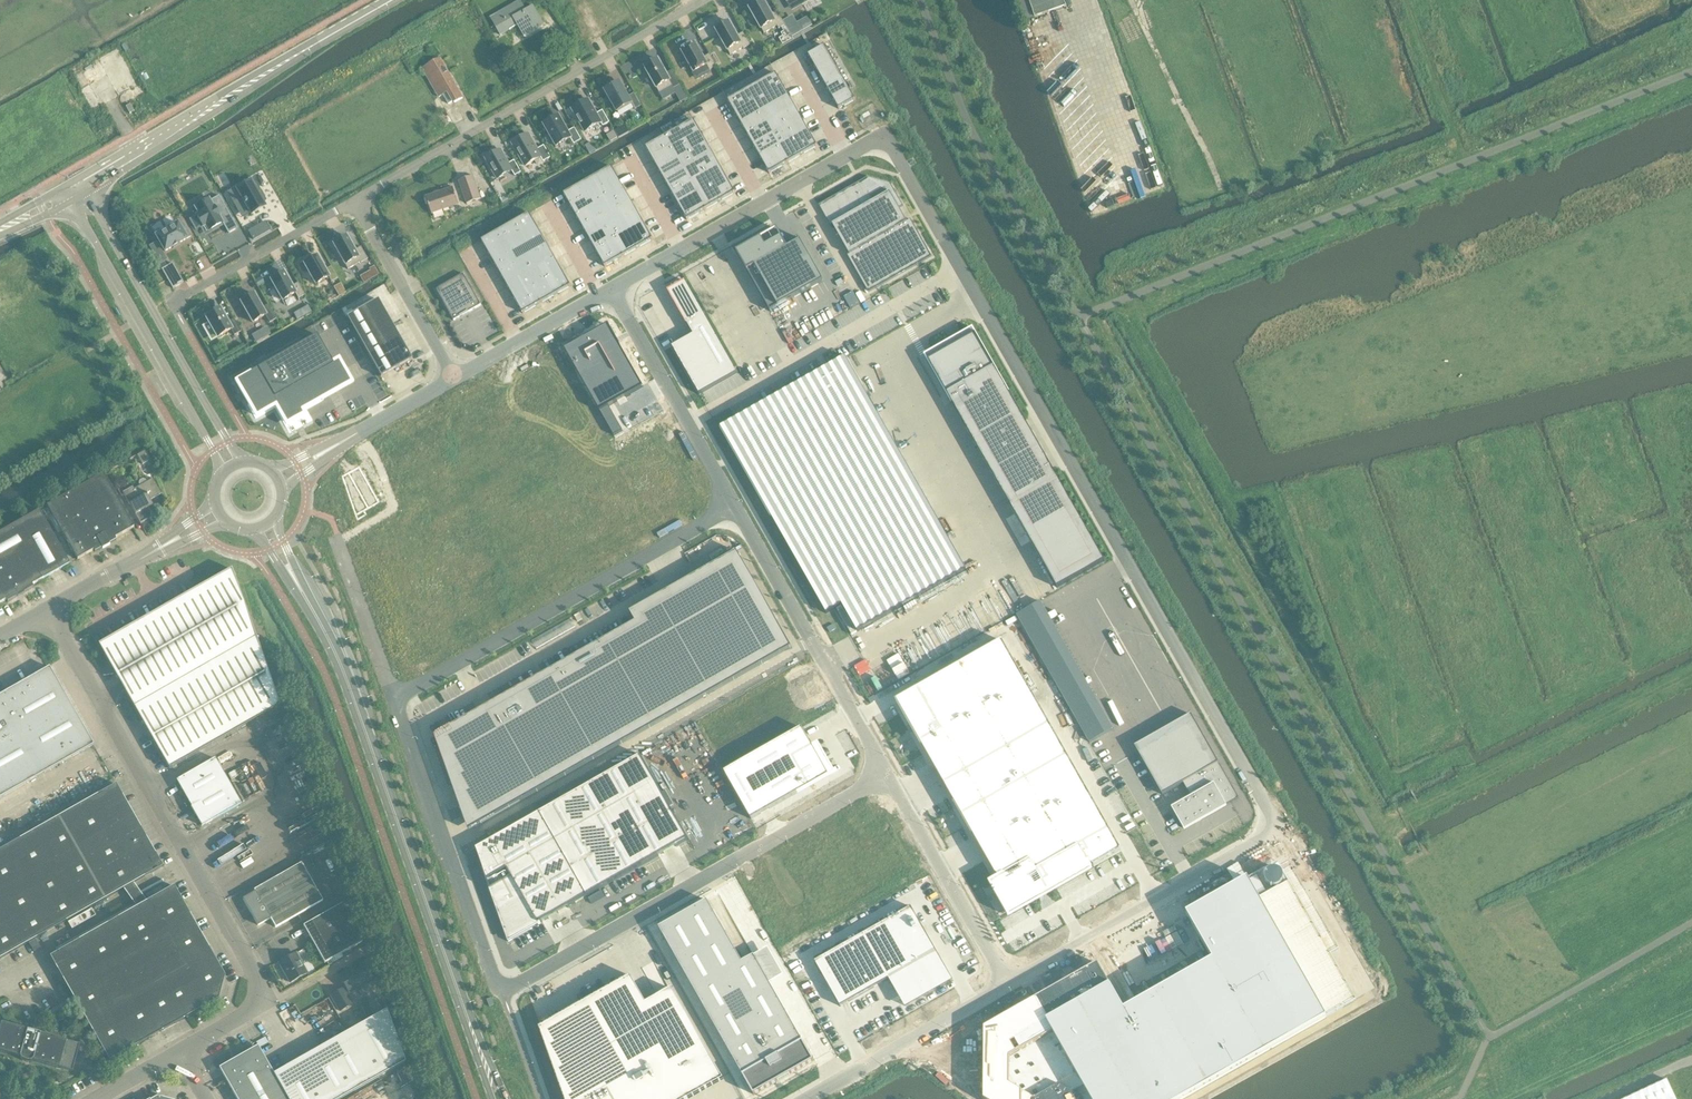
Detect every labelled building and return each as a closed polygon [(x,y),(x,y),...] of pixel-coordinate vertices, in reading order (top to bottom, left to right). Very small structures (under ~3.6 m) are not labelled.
[(763,0),(750,8),(764,34),(777,26),(779,29),(785,25),(777,11),(771,14),(763,0)] [(787,3),(790,1),(795,9),(802,5),(801,3),(807,0),(785,0),(787,3)] [(1035,18),(1066,7),(1064,0),(1028,0),(1035,18)] [(537,7),(534,9),(531,10),(530,9),(526,2),(522,5),(493,22),(490,24),(497,36),(504,51),(517,42),(524,38),(544,26),(547,25),(540,12),(537,7)] [(793,20),(785,25),(787,28),(792,37),(800,32),(793,20)] [(730,22),(716,30),(730,55),(743,48),(744,48),(750,45),(743,33),(737,36),(730,22)] [(696,44),(682,52),(694,72),(693,73),(697,80),(711,72),(710,70),(716,66),(710,54),(704,58),(696,44)] [(445,46),(418,61),(443,103),(469,90),(445,46)] [(824,46),(808,55),(839,109),(855,100),(824,46)] [(659,60),(645,67),(659,93),(672,86),(674,89),(681,85),(672,70),(666,74),(659,60)] [(769,174),(817,146),(776,73),(728,101),(769,174)] [(620,82),(605,91),(618,112),(632,104),(635,110),(641,106),(634,93),(628,97),(620,82)] [(588,100),(572,109),(585,132),(601,123),(603,126),(610,122),(603,111),(597,114),(588,100)] [(130,104),(125,106),(129,114),(134,111),(130,104)] [(559,116),(544,125),(557,147),(571,139),(574,144),(582,140),(575,128),(568,132),(559,116)] [(694,120),(645,147),(687,220),(735,193),(694,120)] [(620,129),(615,132),(618,138),(624,135),(620,129)] [(528,134),(512,143),(525,166),(541,157),(543,162),(551,158),(544,146),(537,149),(528,134)] [(591,143),(585,146),(590,154),(596,150),(591,143)] [(501,150),(486,158),(498,179),(512,171),(515,176),(521,173),(514,161),(509,164),(501,150)] [(612,166),(563,194),(605,267),(653,240),(612,166)] [(473,176),(459,181),(467,204),(481,199),(473,176)] [(868,178),(819,205),(831,227),(833,226),(850,255),(848,256),(868,293),(923,261),(932,257),(911,220),(907,222),(899,209),(903,206),(890,184),(868,178)] [(241,197),(234,201),(241,214),(248,209),(251,214),(265,207),(260,199),(264,197),(260,190),(256,192),(250,182),(237,189),(241,197)] [(453,188),(426,197),(432,214),(459,205),(453,188)] [(196,215),(189,219),(196,230),(203,226),(206,232),(222,223),(228,234),(237,228),(219,196),(210,201),(209,199),(195,207),(198,213),(196,215)] [(530,213),(481,241),(523,314),(571,286),(530,213)] [(265,222),(248,231),(253,240),(270,230),(265,222)] [(157,235),(156,236),(165,251),(166,251),(172,247),(180,243),(179,243),(187,239),(191,236),(183,223),(179,225),(178,223),(170,227),(163,231),(157,235)] [(769,234),(736,252),(770,312),(823,282),(798,238),(786,245),(777,229),(769,234)] [(347,236),(333,244),(348,270),(361,262),(361,263),(368,259),(361,247),(355,250),(347,236)] [(153,253),(160,249),(156,242),(149,246),(153,253)] [(317,256),(304,264),(315,285),(328,277),(331,282),(338,279),(331,266),(325,270),(317,256)] [(172,263),(162,269),(173,289),(183,283),(172,263)] [(374,267),(369,269),(374,277),(379,275),(374,267)] [(284,272),(270,280),(282,301),(295,293),(298,299),(305,295),(298,283),(292,286),(284,272)] [(463,274),(436,290),(454,321),(464,315),(481,305),(463,274)] [(683,283),(668,291),(693,335),(672,347),(699,395),(703,393),(737,373),(685,281),(683,282),(683,283)] [(254,294),(241,302),(252,323),(265,315),(270,323),(276,319),(268,305),(262,308),(254,294)] [(377,300),(347,317),(381,377),(412,360),(377,300)] [(303,308),(307,315),(312,312),(308,305),(303,308)] [(220,308),(200,320),(205,329),(211,326),(217,337),(231,330),(234,335),(241,332),(234,319),(228,322),(220,308)] [(608,325),(565,350),(600,412),(643,387),(608,325)] [(963,334),(925,356),(928,360),(951,402),(1015,514),(1030,541),(1057,588),(1105,561),(1051,468),(1025,421),(975,333),(972,329),(963,334)] [(258,332),(253,336),(257,343),(262,340),(258,332)] [(251,372),(236,380),(242,391),(242,392),(246,398),(256,416),(267,410),(268,410),(276,406),(286,423),(287,426),(306,415),(304,412),(303,410),(328,395),(329,396),(339,390),(339,389),(350,383),(352,381),(339,358),(332,362),(316,335),(315,335),(304,342),(251,372)] [(823,370),(721,428),(826,614),(842,605),(857,632),(939,586),(918,547),(944,532),(861,386),(845,357),(829,366),(823,370)] [(137,455),(142,465),(150,460),(145,451),(137,455)] [(359,467),(341,477),(357,522),(367,516),(365,512),(378,503),(359,467)] [(77,560),(89,553),(94,550),(95,552),(116,540),(115,538),(134,528),(103,474),(47,506),(77,560)] [(150,500),(162,494),(153,478),(147,482),(146,480),(143,479),(139,481),(139,484),(140,486),(134,489),(133,487),(123,493),(140,524),(153,517),(148,507),(153,505),(150,500)] [(50,575),(70,564),(39,510),(0,533),(0,603),(6,600),(7,602),(34,587),(32,585),(50,575)] [(439,734),(435,736),(465,819),(469,831),(481,824),(791,647),(737,551),(630,612),(635,622),(631,625),(543,674),(537,678),(505,696),(439,734)] [(99,645),(169,770),(280,706),(231,569),(99,645)] [(917,689),(897,701),(898,703),(909,722),(908,722),(910,724),(910,725),(911,724),(914,729),(913,730),(913,731),(914,733),(915,733),(921,745),(932,762),(933,764),(944,785),(950,782),(1050,725),(1002,641),(921,687),(919,688),(918,689),(917,689)] [(93,745),(49,667),(47,669),(0,695),(0,798),(93,745)] [(1098,704),(1075,717),(1089,743),(1113,729),(1098,704)] [(1191,714),(1135,746),(1135,747),(1139,753),(1162,795),(1183,783),(1191,797),(1172,807),(1172,808),(1184,830),(1226,806),(1226,805),(1232,802),(1238,798),(1191,714)] [(950,782),(944,785),(950,795),(951,797),(953,800),(962,816),(1068,756),(1050,725),(950,782)] [(802,728),(724,772),(751,819),(798,793),(829,775),(832,774),(833,773),(833,772),(833,770),(818,744),(813,747),(812,746),(802,728)] [(476,848),(479,858),(483,869),(483,870),(484,873),(486,878),(487,882),(489,881),(496,902),(494,903),(508,942),(516,938),(522,934),(529,930),(532,929),(531,926),(535,924),(537,923),(538,925),(541,924),(540,923),(542,922),(569,907),(586,897),(611,883),(616,880),(621,877),(627,874),(632,871),(638,868),(643,865),(648,862),(654,859),(659,856),(676,846),(683,842),(688,839),(679,823),(661,791),(641,755),(476,848)] [(1068,756),(962,816),(971,832),(973,836),(974,838),(986,858),(987,860),(997,878),(989,883),(1008,916),(1013,914),(1012,913),(1014,912),(1019,909),(1024,906),(1034,901),(1040,897),(1045,894),(1046,894),(1051,891),(1062,885),(1067,882),(1072,879),(1077,876),(1079,875),(1079,874),(1082,873),(1087,870),(1092,867),(1094,866),(1094,867),(1098,864),(1103,861),(1108,859),(1113,856),(1121,851),(1122,851),(1115,840),(1068,756)] [(191,807),(202,826),(212,820),(241,804),(215,758),(176,780),(191,807)] [(163,867),(116,785),(0,850),(0,959),(123,889),(134,883),(163,867)] [(254,890),(255,892),(243,899),(258,926),(270,919),(275,928),(323,901),(301,863),(254,890)] [(984,1028),(984,1098),(1182,1098),(1326,1017),(1247,879),(1186,913),(1212,959),(1124,1010),(1106,979),(1098,963),(984,1028)] [(123,889),(136,908),(146,902),(134,883),(123,889)] [(109,1061),(219,999),(225,976),(174,886),(146,902),(136,908),(50,957),(109,1061)] [(324,963),(362,942),(349,900),(303,926),(324,963)] [(707,900),(659,928),(754,1095),(814,1061),(754,956),(742,962),(707,900)] [(889,980),(896,992),(898,993),(906,1007),(923,997),(925,997),(953,981),(911,907),(814,962),(840,1007),(889,980)] [(68,922),(72,929),(95,915),(92,909),(68,922)] [(279,963),(290,983),(307,973),(296,953),(279,963)] [(364,962),(339,976),(346,988),(344,989),(343,989),(331,996),(340,1011),(352,1004),(347,994),(373,979),(364,962)] [(541,1029),(566,1098),(688,1098),(723,1079),(672,989),(671,990),(670,990),(659,997),(658,997),(646,1004),(631,977),(607,991),(582,1005),(541,1029)] [(404,1062),(386,1010),(274,1074),(258,1046),(219,1068),(237,1098),(339,1098),(404,1062)] [(33,1061),(72,1072),(80,1045),(0,1023),(0,1052),(20,1058),(20,1059),(21,1060),(31,1063),(32,1062),(33,1061)] [(1667,1080),(1626,1098),(1675,1098),(1667,1080)]
